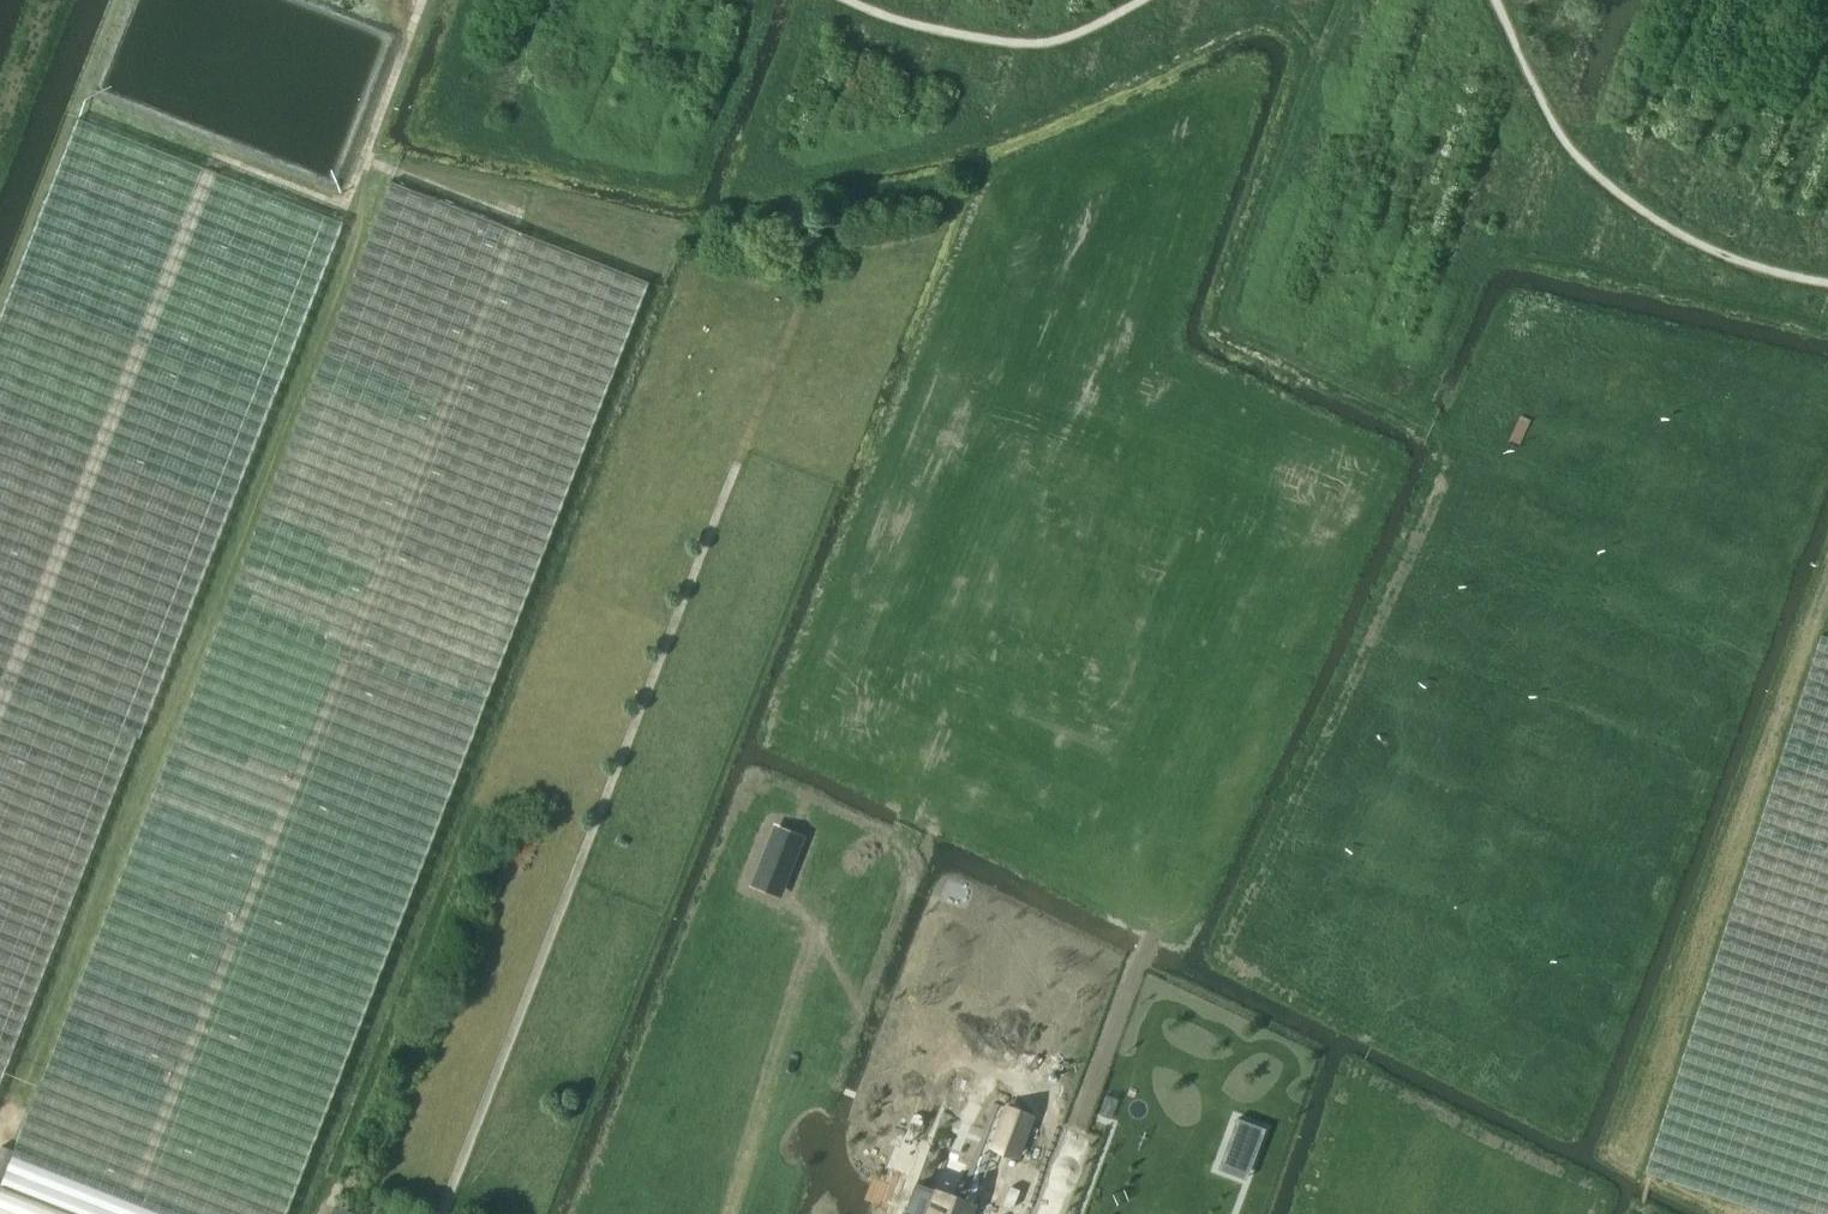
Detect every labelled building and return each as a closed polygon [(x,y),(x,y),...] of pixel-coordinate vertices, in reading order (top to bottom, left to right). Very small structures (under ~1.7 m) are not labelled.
[(0,320),(0,1086),(138,737),(141,738),(345,224),(80,117),(0,320)] [(481,712),(650,279),(393,180),(224,612),(0,1183),(0,1213),(285,1213),(481,712)] [(1822,636),(1649,1178),(1771,1213),(1827,1213),(1827,638),(1822,636)] [(777,828),(755,882),(778,891),(800,837),(777,828)] [(1017,1154),(1031,1116),(1007,1106),(992,1145),(1017,1154)] [(1264,1128),(1237,1118),(1226,1147),(1253,1158),(1264,1128)] [(336,1203),(332,1213),(359,1213),(360,1213),(336,1203)] [(930,1207),(930,1206),(929,1205),(926,1213),(948,1213),(930,1207)]
